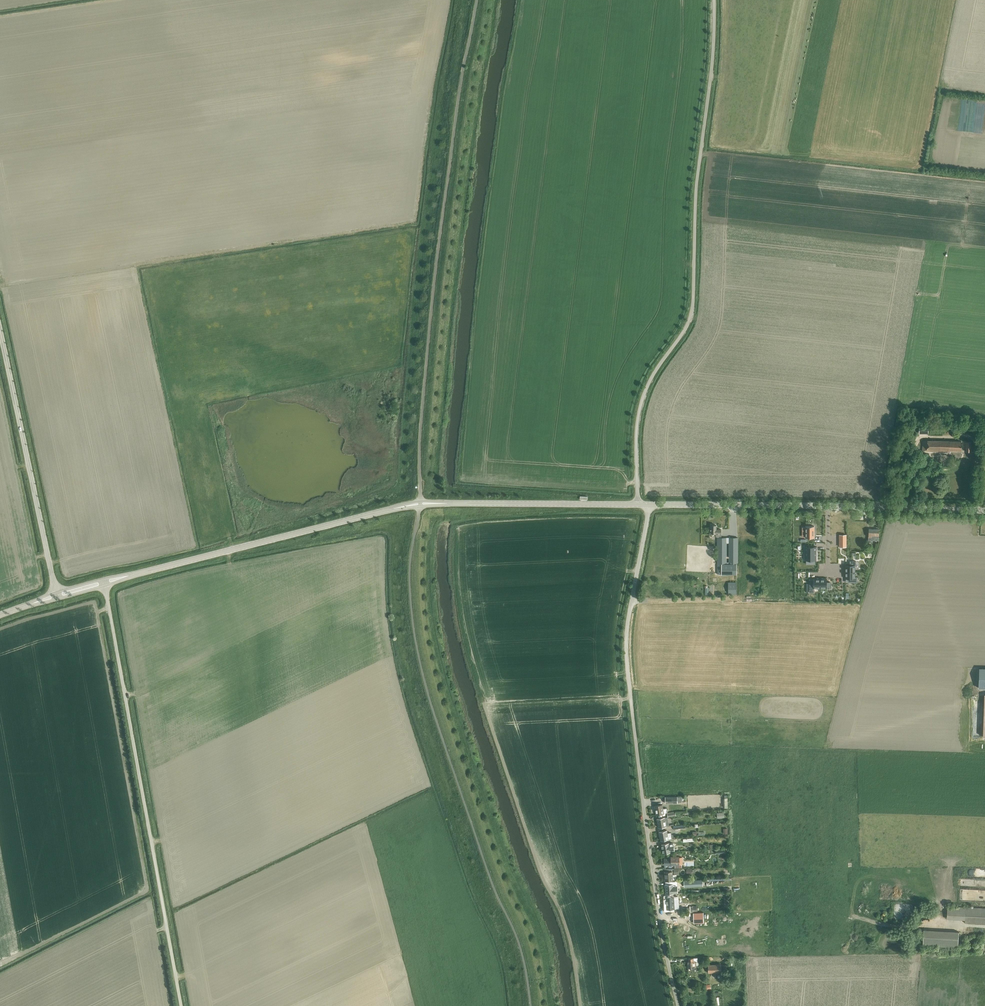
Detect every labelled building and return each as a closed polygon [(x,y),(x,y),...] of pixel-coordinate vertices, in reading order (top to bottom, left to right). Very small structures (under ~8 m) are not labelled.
[(923,440),(923,451),(950,452),(950,451),(962,451),(962,441),(960,441),(955,441),(923,440)] [(716,537),(721,537),(721,529),(716,529),(716,525),(711,525),(711,533),(716,533),(716,537)] [(805,527),(802,527),(802,532),(805,532),(805,537),(814,537),(814,526),(805,526),(805,527)] [(872,539),(879,540),(879,529),(869,529),(869,541),(872,541),(872,539)] [(721,538),(718,538),(718,574),(737,574),(737,563),(738,538),(721,538)] [(816,546),(805,546),(805,560),(816,560),(816,546)] [(845,565),(845,571),(855,571),(855,565),(856,565),(856,561),(850,561),(850,565),(845,565)] [(855,571),(845,571),(845,578),(849,578),(849,582),(857,582),(857,577),(855,577),(855,571)] [(813,581),(809,581),(809,592),(814,592),(814,588),(820,588),(820,578),(813,578),(813,581)] [(826,578),(820,578),(820,588),(830,588),(830,582),(826,582),(826,578)] [(736,583),(728,583),(728,594),(736,594),(736,583)] [(666,808),(663,808),(662,804),(655,805),(656,814),(667,812),(666,808)] [(657,818),(659,827),(666,826),(665,817),(657,818)] [(671,832),(668,833),(667,830),(660,831),(661,840),(672,838),(671,832)] [(669,843),(661,844),(663,853),(671,852),(670,851),(674,851),(673,843),(669,843)] [(665,864),(680,865),(680,856),(671,856),(671,858),(664,858),(665,864)] [(665,872),(665,881),(672,881),(672,879),(677,879),(677,874),(672,874),(672,871),(674,871),(674,868),(665,868),(665,872)] [(675,881),(665,882),(665,885),(666,893),(673,893),(677,893),(676,884),(675,884),(675,881)] [(678,896),(666,897),(666,909),(676,908),(676,903),(678,903),(678,896)] [(965,907),(947,906),(947,919),(965,920),(965,922),(984,923),(984,908),(965,907)] [(693,912),(694,923),(704,922),(703,912),(693,912)] [(960,934),(961,927),(927,925),(926,941),(961,944),(962,934),(960,934)] [(693,971),(697,971),(696,961),(698,961),(698,957),(689,958),(689,961),(688,961),(688,968),(692,967),(693,971)] [(727,964),(721,964),(721,963),(708,964),(708,968),(706,968),(706,972),(708,972),(717,972),(717,975),(721,975),(721,972),(722,972),(721,970),(727,970),(727,964)]
